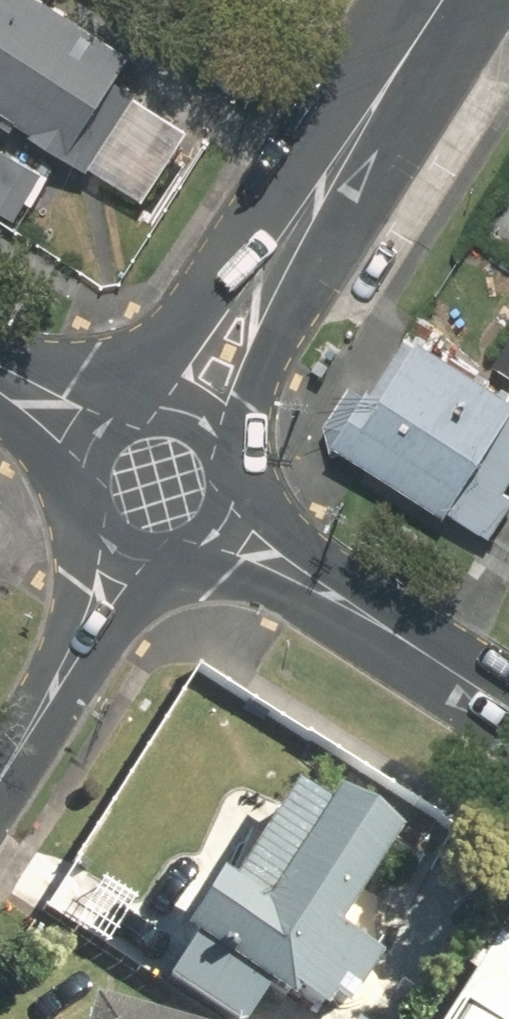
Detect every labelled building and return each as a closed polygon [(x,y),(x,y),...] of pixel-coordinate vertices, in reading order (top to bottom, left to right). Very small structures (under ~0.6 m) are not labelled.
[(19,129),(0,161),(0,216),(17,226),(53,165),(67,174),(75,162),(149,206),(192,133),(118,89),(128,72),(86,48),(99,25),(57,0),(0,0),(0,118),(19,129)] [(339,440),(490,537),(508,506),(508,398),(407,329),(339,440)] [(192,943),(167,981),(226,1018),(246,1018),(264,990),(290,1006),(296,996),(322,1013),(330,1001),(343,1010),(376,958),(337,933),(399,838),(332,794),(321,811),(292,792),(231,885),(217,876),(179,935),(192,943)] [(497,945),(448,1018),(508,1018),(508,953),(497,945)] [(97,1008),(95,1013),(74,1007),(70,1018),(135,1018),(97,1008)]
